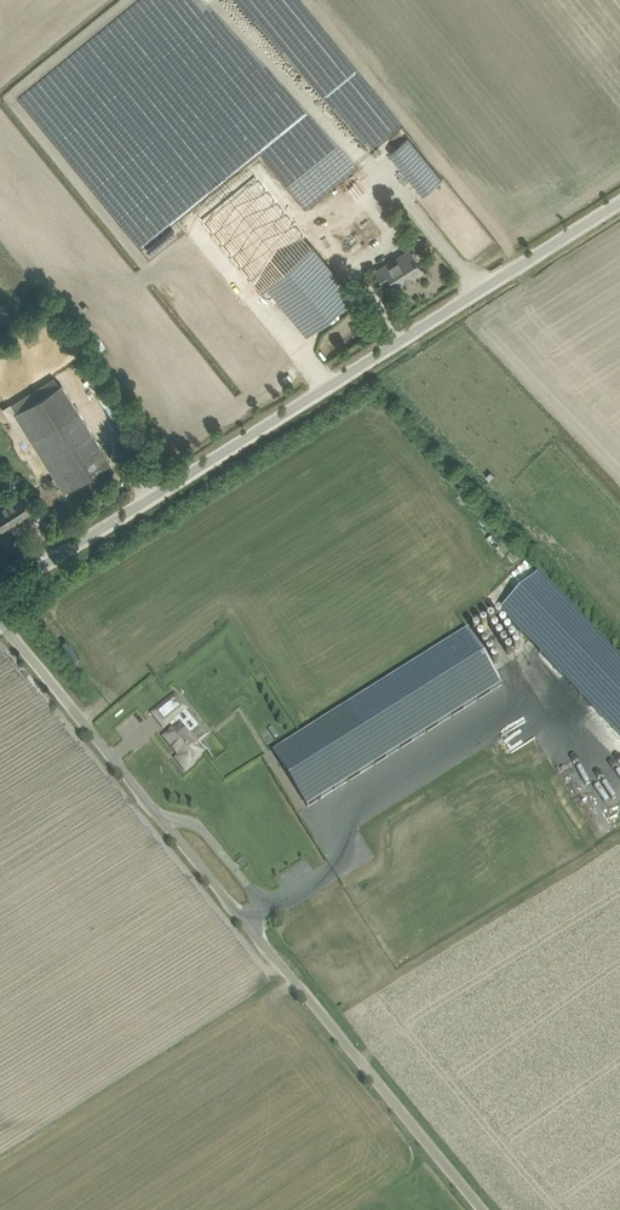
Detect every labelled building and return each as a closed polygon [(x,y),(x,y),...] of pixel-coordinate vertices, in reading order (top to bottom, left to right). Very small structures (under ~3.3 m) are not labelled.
[(284,122),(192,0),(66,0),(93,36),(71,53),(143,148),(142,139),(145,139),(168,137),(169,148),(183,151),(176,143),(179,132),(170,130),(164,123),(166,121),(169,111),(178,124),(187,118),(193,126),(188,126),(189,134),(197,133),(196,122),(117,16),(117,13),(131,31),(166,39),(248,149),(284,122)] [(206,140),(209,138),(211,141),(216,136),(207,127),(200,133),(206,140)] [(400,127),(381,142),(424,195),(442,179),(400,127)] [(292,163),(335,220),(330,224),(333,228),(326,233),(352,267),(385,243),(313,147),(292,163)] [(355,297),(312,245),(269,287),(308,335),(355,297)] [(376,271),(379,275),(385,285),(393,280),(397,286),(423,269),(410,249),(376,271)] [(56,376),(21,398),(11,405),(16,412),(14,414),(56,480),(52,483),(56,490),(60,487),(63,492),(110,462),(103,452),(56,376)] [(0,507),(0,527),(2,530),(32,511),(21,494),(0,507)] [(500,610),(600,717),(619,737),(619,660),(539,574),(500,610)] [(468,629),(273,751),(308,806),(502,684),(468,629)] [(175,695),(152,714),(164,728),(169,724),(172,728),(174,730),(165,737),(179,755),(176,759),(186,771),(193,765),(192,763),(203,754),(188,736),(190,734),(180,722),(177,724),(174,720),(176,718),(171,711),(173,710),(174,711),(176,709),(175,708),(182,703),(175,695)] [(607,776),(619,796),(619,768),(607,776)] [(242,867),(246,864),(242,858),(238,861),(242,867)]
